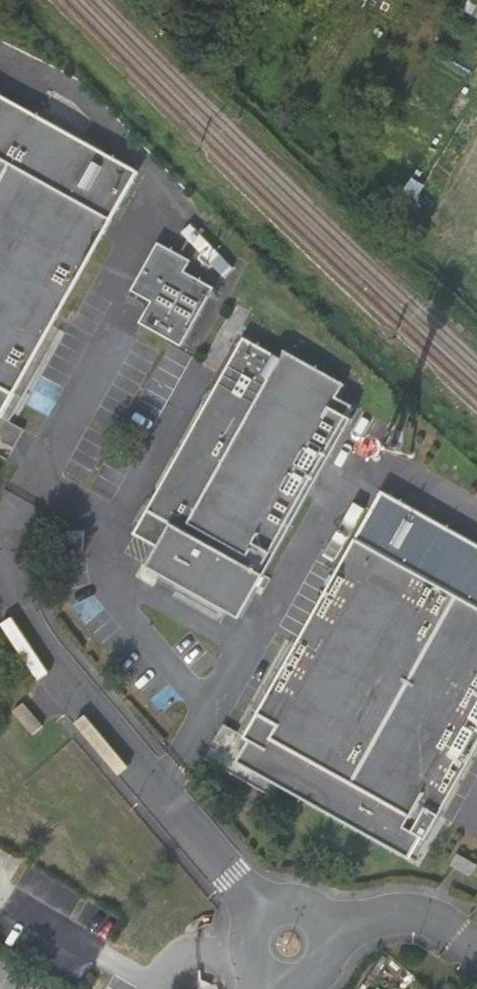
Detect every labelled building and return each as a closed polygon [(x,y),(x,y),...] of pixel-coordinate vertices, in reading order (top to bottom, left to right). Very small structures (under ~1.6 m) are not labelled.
[(111,186),(0,127),(0,398),(111,186)] [(198,256),(143,229),(138,240),(193,268),(198,256)] [(160,342),(165,345),(192,294),(163,279),(169,268),(134,250),(110,299),(129,310),(117,331),(140,344),(145,341),(153,339),(160,342)] [(160,354),(165,345),(160,342),(153,339),(145,341),(140,344),(160,354)] [(255,361),(222,344),(117,542),(138,555),(129,573),(225,624),(248,581),(243,578),(331,412),(314,403),(322,386),(259,352),(255,361)] [(363,496),(234,741),(239,745),(228,766),(401,855),(412,836),(419,839),(476,729),(476,556),(363,496)] [(13,712),(3,721),(26,746),(35,736),(13,712)]
